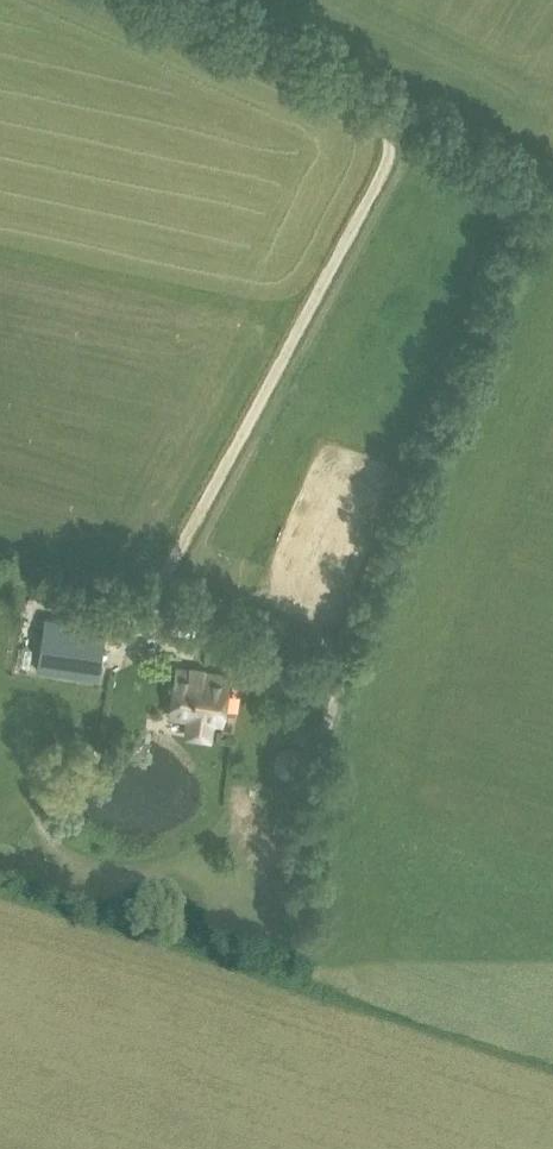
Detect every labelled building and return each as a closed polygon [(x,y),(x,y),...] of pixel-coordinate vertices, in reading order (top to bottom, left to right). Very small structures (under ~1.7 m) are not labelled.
[(45,620),(37,669),(98,678),(106,629),(45,620)] [(185,736),(212,740),(214,722),(222,723),(230,675),(178,668),(170,715),(188,718),(185,736)]
